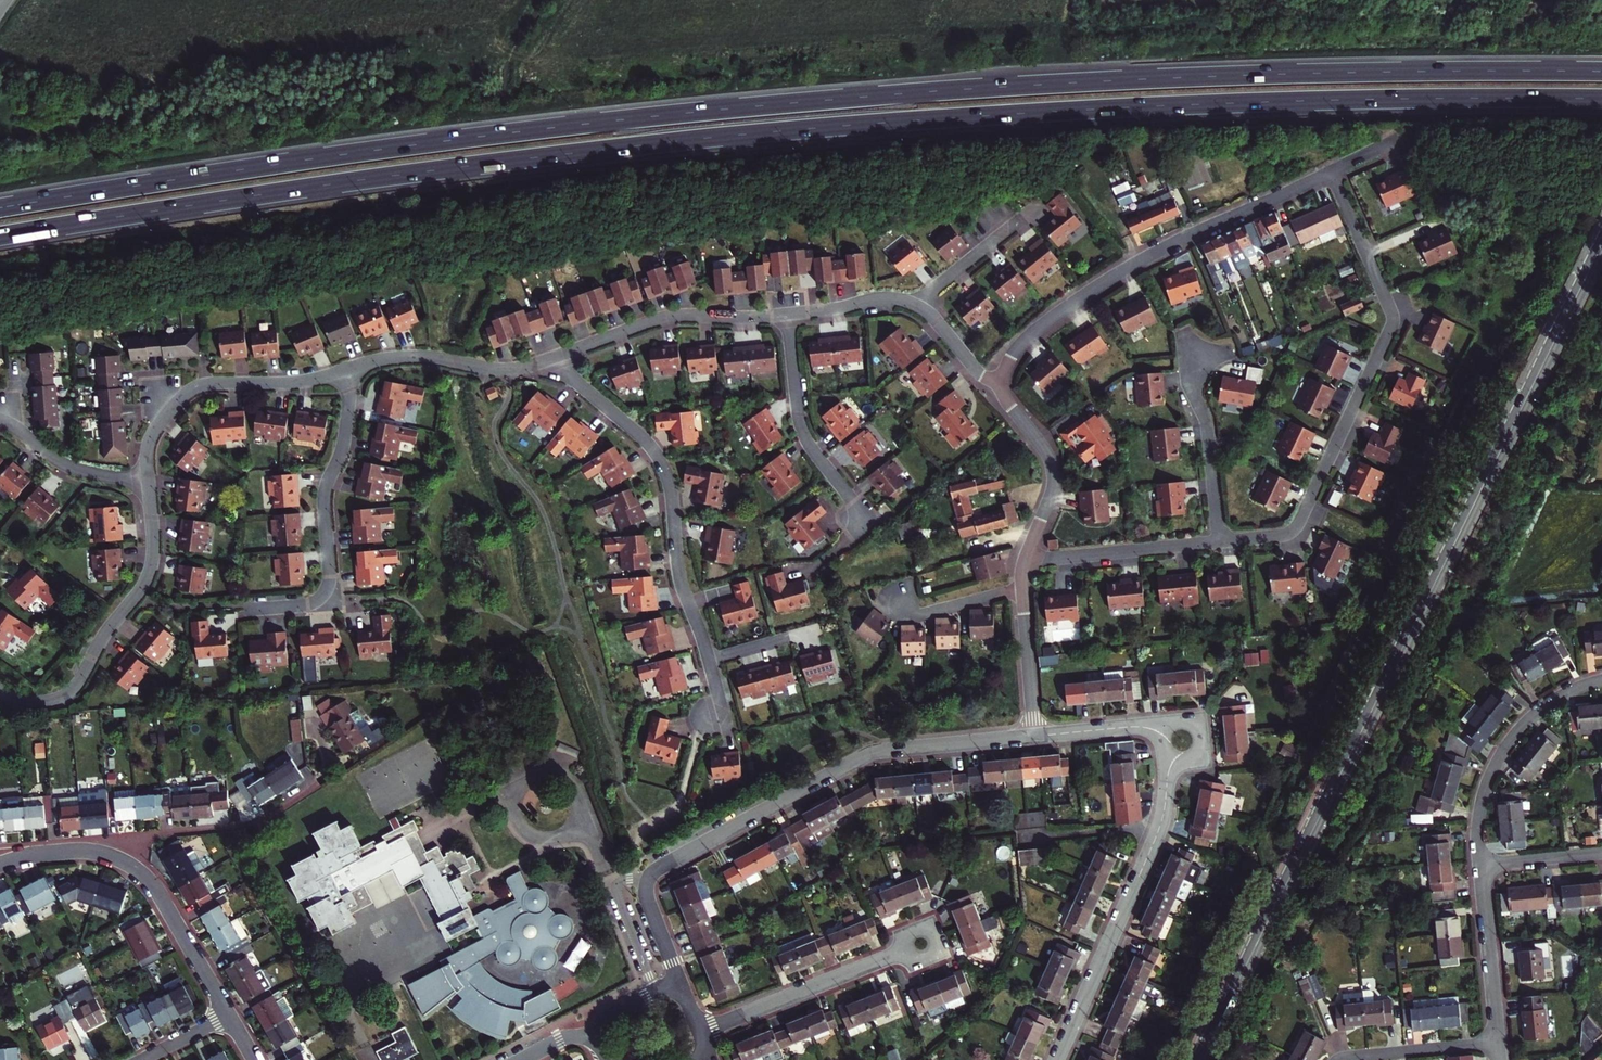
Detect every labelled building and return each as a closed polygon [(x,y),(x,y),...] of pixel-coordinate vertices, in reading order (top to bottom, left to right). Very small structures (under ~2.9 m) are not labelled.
[(1207,180),(1201,159),(1184,164),(1189,185),(1207,180)] [(1388,207),(1417,195),(1407,171),(1395,175),(1396,177),(1389,180),(1378,184),(1388,207)] [(1165,180),(1171,194),(1181,190),(1175,176),(1165,180)] [(1116,196),(1121,207),(1136,201),(1131,190),(1116,196)] [(1171,194),(1148,203),(1158,224),(1180,215),(1171,194)] [(1158,224),(1148,203),(1148,202),(1145,203),(1145,201),(1140,203),(1145,214),(1128,221),(1133,235),(1158,224)] [(1334,202),(1333,202),(1291,219),(1291,220),(1296,231),(1299,239),(1316,232),(1320,241),(1345,231),(1334,202)] [(1051,238),(1067,258),(1077,250),(1075,248),(1090,235),(1078,219),(1074,213),(1070,208),(1067,205),(1055,215),(1065,226),(1051,238)] [(1276,249),(1265,253),(1266,255),(1268,260),(1291,251),(1289,245),(1288,243),(1286,239),(1277,243),(1274,237),(1284,233),(1280,225),(1275,213),(1263,218),(1276,249)] [(1263,218),(1254,222),(1261,239),(1260,240),(1265,253),(1276,249),(1263,218)] [(1296,231),(1291,220),(1280,225),(1284,233),(1286,239),(1288,243),(1289,245),(1299,240),(1299,239),(1296,231)] [(1248,262),(1251,260),(1249,258),(1257,255),(1258,258),(1266,255),(1265,253),(1260,240),(1253,222),(1235,230),(1248,262)] [(949,225),(929,240),(944,259),(952,253),(954,256),(966,246),(949,225)] [(1418,244),(1427,267),(1457,255),(1447,229),(1434,234),(1436,237),(1429,240),(1418,244)] [(1224,235),(1238,269),(1252,263),(1251,260),(1248,262),(1235,230),(1224,235)] [(1228,273),(1238,269),(1224,235),(1213,239),(1222,262),(1223,261),(1228,273)] [(1042,272),(1058,259),(1041,238),(1029,248),(1031,251),(1017,262),(1035,284),(1045,276),(1042,272)] [(886,256),(901,274),(908,268),(910,271),(923,261),(906,239),(886,256)] [(1216,271),(1224,267),(1222,262),(1213,239),(1202,244),(1211,264),(1208,266),(1214,279),(1219,277),(1216,271)] [(803,250),(786,252),(789,278),(806,276),(805,269),(813,268),(812,259),(811,251),(803,251),(803,250)] [(789,278),(786,252),(769,254),(769,255),(761,256),(762,267),(763,274),(771,273),(772,280),(789,278)] [(846,262),(838,263),(840,280),(848,279),(848,281),(865,279),(863,254),(845,256),(846,262)] [(829,258),(812,259),(813,268),(815,284),(832,282),(832,281),(840,280),(838,263),(830,264),(829,258)] [(680,291),(687,288),(696,285),(688,262),(671,268),(673,273),(666,276),(671,290),(671,292),(672,292),(680,289),(680,291)] [(1025,289),(1023,286),(1022,285),(1026,282),(1010,263),(1001,270),(1003,272),(997,277),(989,283),(1004,300),(1012,294),(1015,297),(1025,289)] [(1165,276),(1174,301),(1190,296),(1189,294),(1204,289),(1196,264),(1181,269),(1181,270),(1165,276)] [(640,281),(646,297),(654,294),(655,296),(671,290),(666,276),(662,267),(646,273),(648,278),(640,281)] [(749,293),(765,291),(763,274),(762,267),(746,268),(747,274),(738,275),(740,292),(749,291),(749,293)] [(732,293),(740,292),(738,275),(731,276),(730,270),(713,272),(715,296),(733,294),(732,293)] [(1232,288),(1226,274),(1219,277),(1214,279),(1220,293),(1232,288)] [(617,307),(626,304),(632,302),(632,301),(641,297),(635,281),(627,284),(625,278),(608,284),(611,290),(617,306),(617,307)] [(601,287),(585,293),(593,316),(602,313),(609,310),(608,309),(617,306),(611,290),(603,293),(601,287)] [(995,314),(993,311),(992,310),(995,307),(979,288),(967,298),(968,300),(963,305),(957,310),(971,327),(979,321),(982,324),(995,314)] [(654,294),(646,297),(647,301),(671,292),(671,290),(655,296),(654,294)] [(563,308),(569,324),(577,321),(577,322),(583,320),(593,316),(585,293),(569,299),(571,305),(563,308)] [(1126,305),(1115,310),(1125,330),(1129,331),(1144,323),(1148,324),(1158,319),(1146,295),(1133,302),(1133,303),(1129,306),(1126,305)] [(632,302),(626,304),(626,305),(642,300),(641,297),(632,301),(632,302)] [(547,328),(553,326),(562,322),(554,299),(538,305),(540,311),(533,314),(539,330),(546,327),(547,328)] [(1359,299),(1340,307),(1345,319),(1364,311),(1359,299)] [(399,335),(415,328),(414,326),(422,322),(413,301),(389,310),(399,335)] [(391,331),(381,306),(358,316),(367,337),(375,334),(377,337),(391,331)] [(531,332),(539,330),(533,314),(525,317),(523,311),(507,316),(516,339),(524,336),(531,334),(531,332)] [(1440,351),(1454,322),(1432,312),(1426,324),(1424,329),(1422,328),(1416,340),(1440,351)] [(359,340),(349,315),(326,325),(335,346),(343,343),(344,346),(359,340)] [(506,343),(516,339),(507,316),(491,322),(494,328),(486,331),(492,347),(499,344),(500,345),(506,343)] [(1093,324),(1082,331),(1082,334),(1076,337),(1074,337),(1065,343),(1076,360),(1081,361),(1094,353),(1098,354),(1108,347),(1093,324)] [(327,350),(317,325),(294,336),(303,356),(310,353),(312,357),(327,350)] [(888,352),(901,369),(923,351),(913,339),(909,342),(898,328),(877,345),(885,355),(888,352)] [(540,332),(539,330),(531,332),(531,334),(524,336),(525,338),(540,332)] [(250,357),(247,331),(222,334),(225,357),(233,356),(234,359),(250,357)] [(282,358),(279,331),(254,334),(257,357),(266,356),(266,359),(282,358)] [(151,356),(159,355),(167,354),(167,358),(184,356),(202,355),(201,332),(182,334),(165,335),(166,336),(157,336),(149,337),(149,336),(132,337),(134,361),(152,359),(151,356)] [(1269,349),(1281,345),(1285,344),(1282,336),(1266,341),(1269,349)] [(835,338),(838,365),(863,363),(860,339),(850,340),(849,337),(835,338)] [(812,368),(838,365),(835,338),(819,340),(819,343),(810,344),(812,368)] [(1266,341),(1256,344),(1259,352),(1269,349),(1266,341)] [(664,348),(657,349),(647,350),(650,373),(661,372),(661,377),(675,375),(674,372),(674,370),(679,370),(676,345),(664,346),(664,348)] [(763,345),(747,347),(750,374),(775,371),(772,348),(763,349),(763,345)] [(711,371),(715,370),(713,346),(701,347),(701,350),(694,350),(685,351),(687,373),(697,372),(698,378),(712,376),(711,372),(711,371)] [(1349,356),(1327,346),(1320,361),(1319,360),(1314,370),(1339,382),(1344,372),(1342,371),(1349,356)] [(1320,361),(1327,346),(1326,346),(1319,360),(1320,361)] [(745,374),(750,374),(747,347),(731,349),(732,352),(721,353),(724,377),(734,376),(734,380),(746,379),(745,374)] [(1045,391),(1070,371),(1053,350),(1043,358),(1044,360),(1038,366),(1030,372),(1045,391)] [(34,386),(36,404),(38,419),(43,419),(43,427),(63,425),(60,401),(59,384),(57,384),(56,377),(55,369),(57,369),(56,351),(31,353),(33,371),(37,370),(37,379),(38,386),(34,386)] [(104,407),(105,415),(105,423),(104,423),(106,440),(107,457),(130,456),(129,438),(127,421),(124,421),(124,414),(123,406),(126,405),(125,388),(121,388),(121,381),(120,372),(123,372),(122,354),(98,356),(99,374),(101,374),(102,382),(103,390),(101,390),(102,407),(104,407)] [(1342,371),(1344,372),(1351,357),(1349,356),(1342,371)] [(623,364),(616,367),(608,370),(615,390),(624,387),(626,391),(638,387),(637,384),(637,382),(642,381),(633,358),(622,362),(623,364)] [(921,396),(923,394),(925,393),(928,397),(947,381),(937,368),(935,370),(930,365),(926,359),(908,373),(915,381),(911,384),(921,396)] [(1222,379),(1218,403),(1252,408),(1255,385),(1259,386),(1262,371),(1247,369),(1245,383),(1222,379)] [(1160,371),(1133,375),(1137,406),(1161,404),(1160,392),(1159,385),(1162,385),(1160,371)] [(1398,377),(1389,397),(1411,407),(1424,378),(1409,371),(1405,380),(1398,377)] [(1297,409),(1319,419),(1323,408),(1326,402),(1329,403),(1335,391),(1310,380),(1297,409)] [(380,413),(407,419),(411,401),(413,401),(427,404),(429,389),(390,381),(389,389),(386,403),(382,403),(380,413)] [(499,396),(495,387),(486,391),(490,399),(499,396)] [(946,436),(955,448),(978,430),(970,420),(968,422),(958,410),(965,404),(954,391),(937,404),(943,412),(942,413),(936,417),(949,433),(946,436)] [(536,392),(511,422),(522,432),(533,418),(547,430),(553,424),(557,419),(564,411),(559,407),(553,402),(551,399),(548,402),(543,398),(536,392)] [(856,423),(858,422),(859,421),(849,408),(846,411),(839,402),(822,416),(828,423),(831,428),(830,429),(840,442),(859,427),(856,423)] [(228,440),(249,438),(246,410),(231,411),(231,416),(213,417),(215,445),(228,444),(228,440)] [(299,410),(296,435),(301,436),(301,437),(300,440),(316,442),(317,438),(327,439),(330,417),(322,416),(316,415),(316,412),(299,410)] [(750,445),(758,455),(780,440),(770,425),(773,422),(764,410),(755,416),(753,413),(744,418),(747,422),(741,425),(753,442),(750,445)] [(273,414),(268,413),(258,412),(255,434),(266,436),(266,439),(282,442),(282,439),(283,438),(287,438),(290,414),(274,411),(273,414)] [(1096,453),(1100,454),(1104,459),(1109,454),(1116,449),(1111,442),(1115,438),(1114,437),(1097,414),(1096,412),(1078,426),(1077,425),(1075,425),(1074,425),(1072,426),(1065,431),(1069,438),(1069,441),(1073,446),(1076,446),(1080,452),(1082,456),(1083,455),(1086,460),(1096,453)] [(654,417),(656,433),(671,432),(671,439),(672,449),(698,447),(697,434),(693,435),(691,415),(670,417),(670,415),(654,417)] [(570,417),(544,447),(555,456),(564,446),(568,445),(581,457),(598,437),(593,432),(585,425),(583,428),(577,423),(570,417)] [(1373,430),(1364,450),(1386,460),(1401,428),(1386,421),(1380,433),(1373,430)] [(401,444),(404,442),(405,442),(419,445),(422,431),(383,423),(381,432),(379,440),(376,440),(373,456),(398,461),(401,444)] [(1310,448),(1316,434),(1292,423),(1278,453),(1301,463),(1305,452),(1308,447),(1310,448)] [(1179,425),(1151,428),(1154,459),(1179,457),(1178,445),(1177,438),(1180,438),(1179,425)] [(868,431),(867,432),(865,434),(863,431),(844,446),(851,455),(853,453),(857,459),(864,466),(881,453),(874,444),(877,442),(868,431)] [(206,451),(209,448),(190,432),(180,444),(181,445),(177,450),(172,456),(189,471),(196,463),(200,466),(210,453),(208,452),(206,451)] [(614,446),(580,467),(587,479),(602,470),(612,487),(620,482),(634,473),(629,466),(625,459),(623,461),(619,454),(614,446)] [(780,455),(759,472),(772,488),(769,491),(777,501),(798,483),(787,469),(790,467),(780,455)] [(1360,459),(1353,474),(1355,475),(1352,481),(1348,490),(1370,500),(1384,471),(1360,459)] [(878,483),(882,489),(888,496),(890,495),(892,498),(897,494),(895,491),(905,483),(899,475),(902,472),(893,461),(892,462),(890,464),(888,461),(869,476),(876,485),(878,483)] [(403,484),(406,471),(367,462),(365,472),(364,479),(362,479),(358,495),(383,500),(386,484),(391,482),(403,484)] [(0,483),(0,488),(17,502),(32,484),(25,478),(27,475),(15,465),(0,483)] [(693,503),(719,508),(721,496),(716,495),(720,476),(700,472),(701,471),(684,468),(681,483),(696,486),(695,494),(693,503)] [(301,505),(300,492),(298,490),(298,486),(300,485),(299,473),(275,475),(275,480),(273,480),(271,481),(272,496),(276,496),(277,507),(301,505)] [(1277,513),(1282,502),(1285,496),(1288,497),(1293,484),(1268,473),(1254,502),(1277,513)] [(205,481),(181,478),(179,494),(181,495),(181,501),(179,510),(201,513),(202,502),(207,503),(209,487),(207,486),(205,486),(205,481)] [(979,493),(977,487),(975,479),(950,486),(960,525),(958,526),(961,539),(1018,522),(1013,504),(1004,506),(1005,512),(971,521),(965,498),(979,494),(979,493)] [(1006,479),(977,487),(979,493),(995,489),(996,493),(1009,489),(1006,479)] [(1185,479),(1158,482),(1159,499),(1156,499),(1158,515),(1185,512),(1183,494),(1186,494),(1185,479)] [(629,488),(593,503),(598,517),(614,510),(622,528),(645,519),(642,511),(639,503),(636,504),(632,497),(629,488)] [(1109,520),(1105,488),(1079,491),(1080,504),(1083,504),(1083,510),(1085,523),(1109,520)] [(28,510),(27,512),(25,514),(36,523),(39,519),(47,526),(60,509),(53,503),(48,499),(50,496),(40,489),(25,508),(28,510)] [(825,514),(815,501),(782,527),(796,544),(798,542),(805,551),(814,544),(816,547),(825,540),(812,524),(825,514)] [(98,521),(99,542),(126,539),(125,524),(121,524),(120,506),(92,508),(93,521),(98,521)] [(359,533),(356,533),(356,544),(382,542),(381,523),(397,522),(396,507),(357,510),(358,525),(359,533)] [(278,520),(276,520),(274,520),(275,536),(279,536),(280,546),(302,545),(302,535),(301,530),(303,529),(302,513),(278,515),(278,520)] [(899,525),(898,526),(898,527),(901,541),(909,540),(914,538),(915,542),(918,542),(914,525),(915,515),(914,514),(913,514),(911,515),(910,515),(911,517),(910,517),(910,519),(910,520),(909,520),(909,522),(909,523),(906,524),(899,525)] [(208,521),(184,518),(182,535),(184,535),(184,542),(183,549),(204,552),(205,542),(209,542),(211,526),(209,526),(208,526),(208,521)] [(735,530),(708,526),(706,533),(705,541),(709,542),(706,560),(732,565),(735,552),(731,551),(735,530)] [(1319,553),(1318,554),(1313,564),(1316,583),(1331,590),(1337,577),(1335,576),(1345,555),(1348,557),(1354,544),(1326,532),(1319,546),(1323,548),(1320,553),(1319,553)] [(642,535),(603,538),(604,553),(621,551),(623,570),(649,568),(648,560),(647,552),(644,552),(643,544),(642,535)] [(1050,538),(1050,547),(1058,546),(1058,538),(1050,538)] [(123,549),(99,551),(99,556),(97,556),(95,556),(96,572),(100,572),(101,582),(123,581),(122,572),(122,565),(124,565),(123,549)] [(361,575),(358,575),(359,586),(385,584),(383,565),(400,563),(399,549),(360,552),(361,567),(361,575)] [(972,558),(978,581),(1007,572),(1004,562),(1000,563),(999,559),(997,551),(972,558)] [(304,569),(306,569),(305,552),(280,554),(281,559),(278,559),(276,559),(278,576),(282,575),(283,586),(305,584),(304,575),(304,569)] [(1294,593),(1309,592),(1306,561),(1291,562),(1291,567),(1285,567),(1285,565),(1270,567),(1273,592),(1294,590),(1294,593)] [(183,580),(181,590),(204,594),(208,568),(182,564),(179,580),(183,580)] [(1209,574),(1211,598),(1243,595),(1240,566),(1225,568),(1226,572),(1209,574)] [(18,578),(6,590),(24,608),(38,594),(50,607),(60,597),(32,568),(25,575),(20,581),(18,578)] [(1201,603),(1198,571),(1183,572),(1183,573),(1183,574),(1171,576),(1170,574),(1159,576),(1162,600),(1174,599),(1174,598),(1183,597),(1185,598),(1186,604),(1201,603)] [(781,573),(766,578),(776,613),(782,612),(782,614),(798,610),(797,607),(808,604),(805,593),(808,592),(805,582),(785,587),(781,573)] [(651,576),(611,580),(613,594),(630,593),(631,612),(657,610),(656,599),(656,593),(652,594),(652,586),(651,576)] [(1111,606),(1146,602),(1143,576),(1129,577),(1129,580),(1122,581),(1109,582),(1111,606)] [(757,619),(747,583),(731,587),(733,593),(735,601),(715,607),(718,617),(722,616),(725,628),(736,624),(736,627),(751,623),(751,620),(757,619)] [(1074,618),(1082,617),(1080,592),(1066,593),(1066,595),(1060,595),(1058,594),(1048,595),(1050,618),(1072,616),(1074,618)] [(876,645),(883,635),(891,624),(884,620),(881,617),(883,614),(874,607),(857,631),(876,645)] [(971,609),(972,638),(995,637),(994,613),(986,613),(982,613),(981,608),(971,609)] [(3,650),(14,634),(28,643),(36,632),(3,609),(0,614),(0,648),(3,650)] [(360,633),(362,660),(374,659),(374,655),(394,653),(393,633),(394,633),(392,615),(377,616),(378,632),(360,633)] [(664,616),(625,627),(629,640),(645,636),(650,655),(676,649),(671,631),(668,632),(666,624),(664,616)] [(938,648),(961,647),(960,621),(952,622),(948,622),(948,618),(937,618),(938,648)] [(235,655),(233,633),(215,635),(214,619),(198,620),(199,639),(202,639),(203,657),(235,655)] [(159,620),(154,626),(150,631),(148,630),(137,642),(156,658),(159,654),(160,656),(162,657),(173,644),(170,642),(176,634),(159,620)] [(926,654),(925,628),(916,629),(912,629),(912,625),(901,626),(902,655),(926,654)] [(322,633),(304,635),(308,684),(320,683),(318,657),(339,655),(339,648),(343,648),(343,639),(337,639),(337,628),(321,629),(322,633)] [(256,640),(258,665),(279,663),(279,666),(294,664),(292,631),(275,632),(275,639),(256,640)] [(1601,658),(1601,635),(1586,637),(1588,655),(1595,654),(1595,658),(1601,658)] [(1548,638),(1533,646),(1537,653),(1548,672),(1566,662),(1564,659),(1570,655),(1561,639),(1555,643),(1553,640),(1548,638)] [(831,662),(826,641),(817,643),(811,645),(810,642),(795,647),(802,672),(806,671),(807,673),(822,669),(821,665),(831,662)] [(151,669),(148,667),(147,666),(150,663),(131,648),(120,660),(122,662),(118,667),(113,673),(130,687),(137,679),(140,682),(151,669)] [(790,673),(785,651),(768,656),(769,658),(762,660),(759,661),(764,682),(768,681),(768,684),(782,680),(780,676),(790,673)] [(1247,665),(1259,664),(1258,653),(1246,654),(1247,665)] [(1530,682),(1548,672),(1537,653),(1513,667),(1522,683),(1529,679),(1530,682)] [(659,676),(662,687),(664,695),(688,689),(684,672),(681,673),(679,666),(676,657),(638,667),(642,681),(659,676)] [(1052,657),(1036,661),(1038,671),(1055,666),(1052,657)] [(747,662),(731,666),(737,688),(747,685),(748,689),(761,686),(760,683),(764,682),(759,661),(754,662),(748,664),(747,662)] [(1105,681),(1107,701),(1126,700),(1126,703),(1134,702),(1131,671),(1104,674),(1105,681)] [(1205,671),(1177,673),(1179,695),(1194,694),(1194,696),(1207,695),(1205,671)] [(1165,696),(1179,695),(1177,673),(1149,676),(1151,700),(1165,699),(1165,696)] [(1067,705),(1107,701),(1105,681),(1065,685),(1067,705)] [(1508,683),(1502,690),(1513,698),(1518,691),(1508,683)] [(1501,688),(1483,710),(1499,724),(1512,708),(1510,705),(1514,699),(1513,698),(1502,690),(1501,688)] [(351,715),(356,712),(348,699),(333,709),(340,721),(330,727),(347,752),(367,739),(357,725),(351,715)] [(1486,739),(1499,724),(1483,710),(1477,705),(1464,721),(1470,725),(1465,732),(1471,737),(1466,743),(1471,747),(1479,753),(1489,741),(1486,739)] [(1573,730),(1601,727),(1598,705),(1578,707),(1578,711),(1571,712),(1573,730)] [(1225,736),(1247,733),(1244,706),(1220,708),(1222,722),(1224,722),(1225,736)] [(665,758),(664,762),(676,765),(683,740),(666,735),(670,721),(655,717),(650,733),(652,733),(646,753),(665,758)] [(292,719),(293,730),(302,730),(302,718),(292,719)] [(1529,747),(1546,761),(1563,740),(1548,728),(1543,735),(1541,732),(1529,747)] [(294,741),(303,741),(302,730),(293,730),(294,741)] [(1450,730),(1445,753),(1468,758),(1471,747),(1466,743),(1450,730)] [(1224,750),(1226,763),(1249,761),(1247,733),(1225,736),(1226,750),(1224,750)] [(1130,741),(1110,743),(1111,756),(1131,754),(1130,741)] [(1512,768),(1529,782),(1546,761),(1529,747),(1512,768)] [(712,779),(723,778),(723,783),(737,781),(737,778),(737,776),(740,776),(738,751),(727,752),(727,755),(719,756),(710,757),(712,779)] [(1437,780),(1459,786),(1463,771),(1465,771),(1468,758),(1445,753),(1437,780)] [(1114,783),(1136,781),(1134,767),(1137,767),(1135,754),(1131,754),(1111,756),(1114,783)] [(1061,755),(1041,757),(1043,778),(1052,777),(1053,788),(1063,787),(1062,776),(1071,775),(1069,759),(1061,760),(1061,755)] [(1024,780),(1043,778),(1041,757),(1022,759),(1024,780)] [(289,758),(263,774),(275,794),(301,778),(289,758)] [(1005,782),(1024,780),(1022,759),(1003,761),(1005,782)] [(971,785),(1005,782),(1003,761),(984,763),(984,768),(969,769),(970,775),(971,785)] [(934,773),(935,794),(971,791),(971,785),(970,775),(953,776),(952,771),(934,773)] [(916,796),(935,794),(934,773),(914,775),(916,796)] [(275,794),(263,774),(245,785),(240,776),(234,779),(239,787),(246,799),(247,801),(253,797),(257,805),(275,794)] [(916,796),(914,775),(895,777),(897,798),(916,796)] [(847,797),(854,811),(875,800),(889,799),(890,806),(898,806),(897,798),(895,777),(876,778),(876,781),(847,797)] [(1455,799),(1459,786),(1437,780),(1432,799),(1426,797),(1422,812),(1437,815),(1438,808),(1454,813),(1458,799),(1455,799)] [(135,795),(137,817),(157,815),(156,811),(166,810),(165,792),(164,786),(163,781),(152,782),(153,793),(135,795)] [(192,787),(194,816),(215,814),(214,805),(221,805),(221,806),(231,805),(229,789),(221,790),(220,781),(207,782),(207,786),(192,787)] [(1126,825),(1141,821),(1139,797),(1137,797),(1136,781),(1114,783),(1118,826),(1126,825)] [(1200,794),(1198,808),(1219,812),(1231,815),(1235,796),(1223,794),(1225,786),(1200,781),(1198,794),(1200,794)] [(194,816),(192,787),(192,786),(173,788),(173,785),(164,786),(165,792),(166,810),(174,809),(175,818),(194,816)] [(109,797),(110,816),(116,815),(116,819),(137,817),(135,795),(134,786),(115,788),(115,797),(109,797)] [(246,799),(239,787),(231,793),(238,804),(246,799)] [(81,793),(81,795),(85,827),(111,824),(110,816),(109,797),(108,788),(101,788),(101,791),(81,793)] [(1518,792),(1500,795),(1501,802),(1498,803),(1500,823),(1522,820),(1518,792)] [(85,827),(81,795),(62,797),(62,802),(53,803),(55,821),(64,820),(64,829),(85,827)] [(821,806),(831,824),(854,811),(847,797),(842,800),(840,795),(829,801),(821,806)] [(821,806),(829,801),(827,797),(819,802),(821,806)] [(819,802),(810,807),(812,810),(821,806),(819,802)] [(53,803),(27,805),(29,829),(49,827),(49,822),(55,821),(53,803)] [(0,827),(8,826),(9,831),(29,829),(27,805),(0,808),(0,824),(0,827)] [(792,827),(799,841),(831,824),(821,806),(812,810),(803,815),(806,820),(792,827)] [(1195,837),(1208,839),(1214,840),(1219,812),(1198,808),(1194,823),(1192,822),(1189,835),(1195,837)] [(1040,828),(1048,827),(1046,812),(1038,813),(1040,828)] [(1023,814),(1025,830),(1032,829),(1031,813),(1028,814),(1023,814)] [(1032,829),(1040,828),(1038,813),(1031,813),(1032,829)] [(1016,831),(1025,830),(1023,814),(1014,815),(1016,831)] [(293,898),(311,890),(316,899),(309,902),(320,925),(329,921),(334,931),(355,921),(350,910),(372,900),(364,882),(393,868),(402,885),(418,877),(439,919),(436,921),(444,937),(474,922),(480,934),(436,957),(439,963),(401,992),(424,1021),(425,1020),(424,1019),(445,1002),(447,1004),(458,995),(463,1000),(453,1010),(455,1012),(461,1017),(469,1023),(481,1030),(494,1035),(505,1038),(510,1018),(518,1020),(521,1020),(526,1027),(559,1009),(549,990),(522,1004),(522,1007),(514,1005),(516,991),(510,990),(501,986),(495,983),(489,979),(484,975),(479,969),(475,963),(494,954),(496,959),(500,962),(502,964),(507,964),(510,964),(512,963),(517,960),(529,962),(530,964),(531,966),(533,968),(536,969),(541,970),(546,969),(550,966),(553,962),(554,959),(554,954),(552,949),(556,939),(559,939),(563,937),(565,936),(569,932),(570,929),(570,924),(569,919),(568,917),(564,914),(562,913),(557,912),(554,912),(548,906),(549,902),(549,898),(548,894),(546,892),(543,889),(540,888),(538,887),(534,887),(530,889),(521,870),(503,878),(514,900),(491,911),(488,909),(485,909),(472,916),(465,902),(471,899),(468,892),(475,888),(469,875),(479,870),(472,857),(465,860),(461,852),(457,854),(455,850),(445,854),(447,858),(444,860),(438,847),(424,854),(412,831),(416,828),(411,818),(399,824),(395,815),(387,818),(392,828),(380,833),(382,837),(374,841),(372,837),(359,844),(348,822),(339,827),(335,818),(311,830),(322,851),(314,855),(311,850),(288,861),(293,871),(283,876),(293,898)] [(1522,820),(1500,823),(1502,843),(1506,843),(1507,849),(1525,847),(1522,820)] [(769,843),(779,861),(803,848),(799,841),(792,827),(784,832),(785,834),(769,843)] [(1427,837),(1430,865),(1452,862),(1451,847),(1453,847),(1451,833),(1427,837)] [(158,848),(179,886),(198,875),(195,869),(201,865),(193,851),(192,849),(185,852),(176,837),(158,848)] [(1206,848),(1208,839),(1195,837),(1193,845),(1206,848)] [(753,852),(763,870),(779,861),(769,843),(753,852)] [(1090,868),(1109,877),(1117,860),(1112,858),(1116,850),(1101,844),(1090,868)] [(1042,849),(1044,865),(1052,864),(1051,851),(1050,848),(1042,849)] [(1036,865),(1034,849),(1026,850),(1028,866),(1036,865)] [(1036,865),(1044,865),(1042,849),(1034,849),(1036,865)] [(1172,854),(1164,872),(1193,884),(1200,869),(1190,865),(1194,856),(1179,849),(1177,856),(1172,854)] [(1028,866),(1026,850),(1018,851),(1020,867),(1028,866)] [(731,869),(739,883),(763,870),(753,852),(736,861),(738,865),(731,869)] [(1454,876),(1452,862),(1430,865),(1434,903),(1459,900),(1456,876),(1454,876)] [(393,868),(364,882),(372,900),(375,906),(405,892),(402,885),(393,868)] [(1082,886),(1101,895),(1109,877),(1090,868),(1082,886)] [(724,872),(732,887),(739,883),(731,869),(724,872)] [(677,894),(683,908),(711,897),(705,884),(700,881),(696,883),(696,882),(702,880),(699,872),(670,883),(675,895),(677,894)] [(1156,889),(1176,898),(1185,902),(1193,884),(1164,872),(1156,889)] [(76,897),(93,902),(100,879),(84,874),(83,877),(75,874),(58,883),(68,901),(76,897)] [(221,894),(228,890),(224,882),(213,889),(207,892),(202,882),(198,875),(179,886),(188,903),(196,899),(200,906),(221,894)] [(925,876),(899,886),(908,907),(921,902),(921,904),(934,899),(925,876)] [(57,899),(46,878),(21,891),(23,894),(16,897),(23,912),(26,916),(57,899)] [(100,879),(93,902),(116,909),(121,894),(123,889),(115,886),(115,883),(100,879)] [(202,882),(207,892),(213,889),(208,879),(202,882)] [(1584,907),(1601,905),(1601,880),(1597,881),(1597,883),(1582,884),(1584,907)] [(1557,915),(1557,909),(1555,888),(1547,889),(1547,884),(1528,887),(1530,908),(1549,906),(1550,915),(1557,915)] [(1555,888),(1557,909),(1584,907),(1582,884),(1568,886),(1567,884),(1554,885),(1555,888)] [(873,897),(882,920),(894,915),(893,913),(908,907),(899,886),(873,897)] [(1094,912),(1101,895),(1082,886),(1075,903),(1094,912)] [(1530,908),(1528,887),(1509,888),(1509,892),(1502,893),(1504,911),(1530,908)] [(1149,907),(1168,915),(1176,898),(1156,889),(1149,907)] [(16,897),(12,890),(0,896),(0,921),(1,923),(23,912),(16,897)] [(221,894),(200,906),(204,913),(200,915),(210,933),(230,922),(219,902),(223,899),(221,894)] [(956,917),(961,929),(981,922),(971,896),(948,905),(953,918),(956,917)] [(718,915),(711,897),(683,908),(688,922),(686,923),(694,943),(716,934),(710,918),(718,915)] [(1086,930),(1094,912),(1075,903),(1064,928),(1078,935),(1081,928),(1086,930)] [(1168,915),(1149,907),(1141,924),(1145,926),(1142,933),(1157,940),(1168,915)] [(1440,939),(1462,936),(1459,916),(1455,916),(1454,908),(1437,910),(1440,939)] [(119,924),(131,946),(153,935),(145,920),(143,922),(139,914),(119,924)] [(981,922),(961,929),(967,943),(964,944),(969,956),(991,947),(986,933),(998,928),(994,916),(981,922)] [(230,922),(210,933),(220,951),(224,949),(228,955),(244,945),(246,944),(242,937),(245,936),(245,932),(244,929),(242,930),(236,919),(230,922)] [(848,929),(856,948),(873,941),(872,937),(879,934),(873,919),(848,929)] [(837,956),(856,948),(848,929),(823,939),(829,954),(835,951),(837,956)] [(694,943),(697,951),(720,943),(716,934),(694,943)] [(153,935),(131,946),(142,967),(145,966),(162,958),(158,951),(161,949),(153,935)] [(1462,936),(1440,939),(1442,967),(1460,965),(1459,957),(1464,956),(1462,936)] [(1063,937),(1060,945),(1073,950),(1076,943),(1063,937)] [(823,939),(797,949),(805,968),(823,961),(821,957),(829,954),(823,939)] [(710,976),(730,968),(720,943),(697,951),(702,963),(704,963),(710,976)] [(1537,950),(1521,952),(1524,980),(1546,978),(1544,957),(1552,956),(1550,943),(1536,944),(1537,950)] [(1059,944),(1048,970),(1068,978),(1073,966),(1076,967),(1081,954),(1073,950),(1060,945),(1059,944)] [(248,952),(244,945),(228,955),(232,962),(224,966),(235,983),(254,972),(244,954),(248,952)] [(1144,952),(1158,959),(1161,951),(1147,945),(1144,952)] [(797,949),(772,959),(779,974),(785,972),(786,976),(805,968),(797,949)] [(1147,983),(1158,959),(1144,952),(1141,959),(1136,957),(1128,975),(1147,983)] [(439,963),(436,957),(428,961),(432,968),(439,963)] [(1312,966),(1303,969),(1305,975),(1312,991),(1320,987),(1312,966)] [(256,1003),(272,994),(268,987),(271,986),(261,968),(254,972),(235,983),(245,1000),(252,996),(256,1003)] [(713,990),(718,1002),(740,993),(730,968),(710,976),(715,989),(713,990)] [(1303,969),(1294,973),(1296,978),(1305,975),(1303,969)] [(1036,995),(1059,1005),(1063,996),(1060,994),(1068,978),(1048,970),(1036,995)] [(938,984),(949,1011),(950,1012),(965,1006),(962,998),(973,994),(963,971),(951,976),(952,979),(938,984)] [(1128,975),(1121,992),(1147,1003),(1154,986),(1147,983),(1128,975)] [(1303,994),(1312,991),(1305,975),(1296,978),(1303,994)] [(166,989),(159,993),(161,997),(169,1013),(176,1009),(179,1015),(194,1008),(178,977),(164,984),(166,989)] [(933,1018),(949,1011),(938,984),(924,990),(923,987),(911,992),(920,1015),(930,1011),(933,1018)] [(879,995),(866,1000),(874,1020),(900,1010),(891,987),(878,992),(879,995)] [(1351,1027),(1366,1025),(1363,1001),(1362,989),(1342,991),(1343,1003),(1335,1003),(1338,1031),(1351,1029),(1351,1027)] [(1363,1001),(1366,1025),(1380,1024),(1380,1026),(1393,1025),(1391,998),(1373,1000),(1372,991),(1370,989),(1362,989),(1363,1001)] [(257,1012),(267,1029),(286,1018),(293,1014),(279,990),(272,994),(256,1003),(260,1010),(257,1012)] [(1121,992),(1113,1009),(1132,1018),(1140,1021),(1147,1004),(1147,1003),(1121,992)] [(1524,1011),(1527,1040),(1549,1038),(1546,1008),(1545,1009),(1544,995),(1524,997),(1526,1010),(1524,1011)] [(157,1026),(172,1019),(169,1013),(161,997),(146,1004),(145,1000),(137,1004),(139,1008),(147,1023),(154,1020),(157,1026)] [(1459,997),(1439,999),(1442,1028),(1462,1026),(1461,1022),(1469,1021),(1468,1003),(1460,1004),(1459,997)] [(61,1003),(70,1021),(77,1017),(84,1031),(106,1020),(95,998),(73,1009),(68,999),(61,1003)] [(1442,1028),(1439,999),(1418,1001),(1419,1008),(1412,1009),(1413,1024),(1420,1023),(1421,1030),(1442,1028)] [(839,1008),(848,1030),(874,1020),(866,1000),(853,1005),(852,1003),(839,1008)] [(36,1028),(47,1049),(69,1038),(62,1024),(70,1021),(61,1003),(53,1006),(58,1017),(36,1028)] [(116,1015),(126,1034),(133,1031),(136,1037),(150,1030),(147,1023),(139,1008),(125,1014),(124,1011),(116,1015)] [(169,1013),(172,1019),(179,1015),(176,1009),(169,1013)] [(1107,1036),(1121,1043),(1132,1018),(1113,1009),(1105,1027),(1110,1029),(1107,1036)] [(1413,1024),(1412,1009),(1404,1010),(1405,1025),(1413,1024)] [(1018,1035),(1038,1044),(1044,1031),(1047,1032),(1052,1020),(1030,1010),(1018,1035)] [(823,1011),(805,1018),(813,1038),(839,1028),(833,1012),(825,1015),(823,1011)] [(284,1052),(300,1042),(286,1018),(267,1029),(276,1046),(280,1044),(284,1052)] [(782,1033),(788,1047),(813,1038),(805,1018),(786,1025),(788,1030),(782,1033)] [(1583,1059),(1586,1059),(1601,1048),(1596,1040),(1601,1035),(1601,1030),(1594,1021),(1583,1032),(1583,1059)] [(378,1051),(383,1059),(406,1059),(419,1054),(405,1027),(392,1034),(397,1042),(378,1051)] [(1293,1056),(1301,1059),(1316,1059),(1326,1042),(1303,1029),(1299,1037),(1303,1039),(1293,1056)] [(755,1038),(763,1057),(788,1047),(782,1033),(774,1036),(773,1031),(755,1038)] [(1035,1059),(1032,1058),(1038,1044),(1018,1035),(1011,1032),(1008,1040),(1008,1043),(1014,1046),(1007,1059),(1034,1059),(1035,1059)] [(1118,1050),(1121,1043),(1107,1036),(1103,1043),(1118,1050)] [(755,1038),(737,1045),(738,1050),(731,1053),(734,1059),(764,1059),(763,1057),(755,1038)] [(300,1050),(303,1049),(300,1042),(284,1052),(287,1058),(283,1059),(305,1059),(300,1050)] [(1118,1050),(1103,1043),(1100,1051),(1092,1048),(1087,1059),(1114,1059),(1118,1050)] [(19,1048),(0,1049),(0,1059),(20,1059),(19,1048)] [(1601,1048),(1586,1059),(1601,1059),(1601,1049),(1601,1048)] [(224,1051),(209,1058),(210,1059),(228,1059),(224,1051)]
